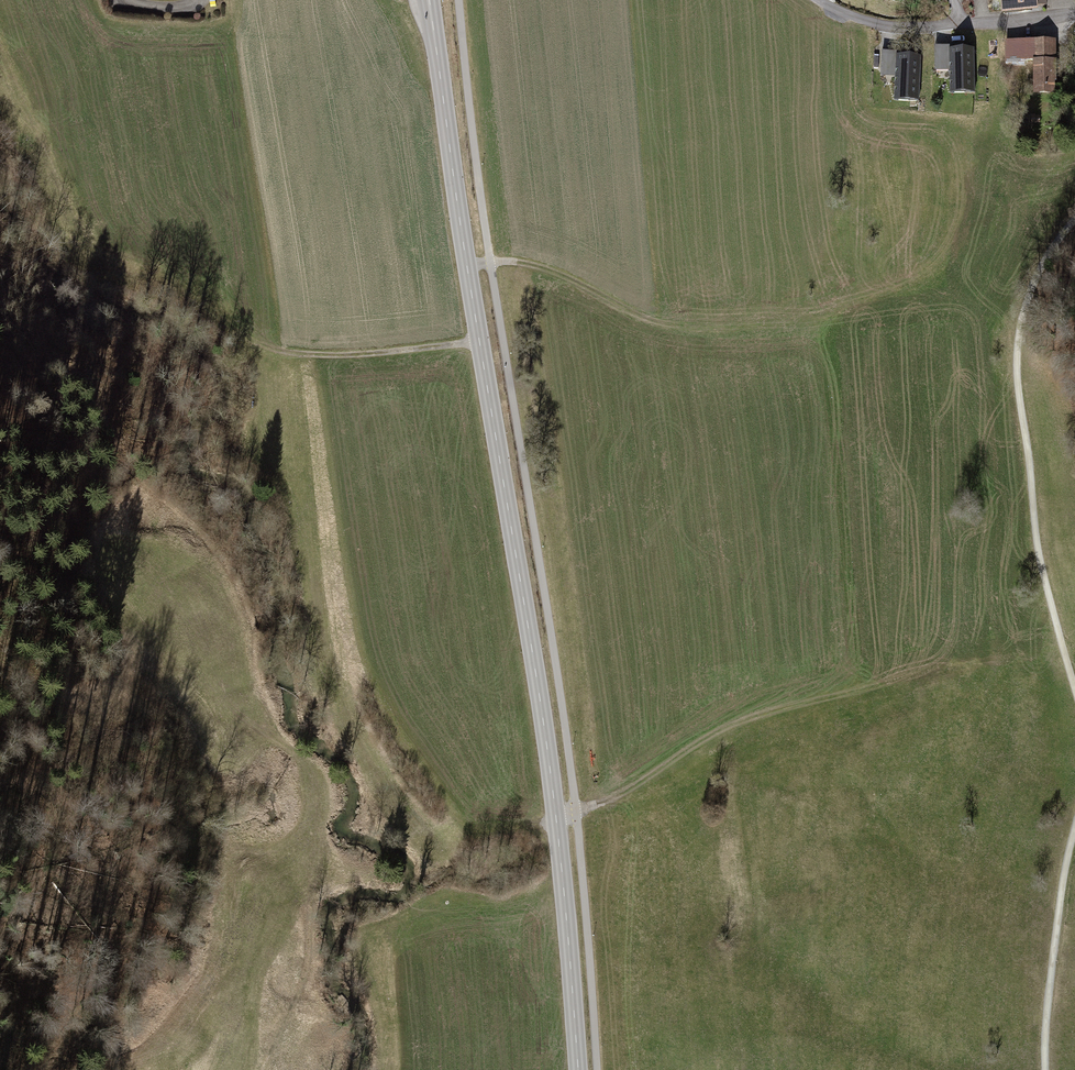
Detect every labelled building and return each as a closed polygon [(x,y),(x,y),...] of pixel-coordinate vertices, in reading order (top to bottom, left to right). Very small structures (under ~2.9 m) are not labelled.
[(1045,5),(1044,0),(1002,0),(1003,10),(1045,5)] [(1052,41),(1007,42),(1007,64),(1024,64),(1024,59),(1035,59),(1036,92),(1052,91),(1052,41)] [(974,48),(949,48),(950,93),(975,92),(974,48)] [(921,56),(896,54),(894,99),(919,100),(921,56)]
